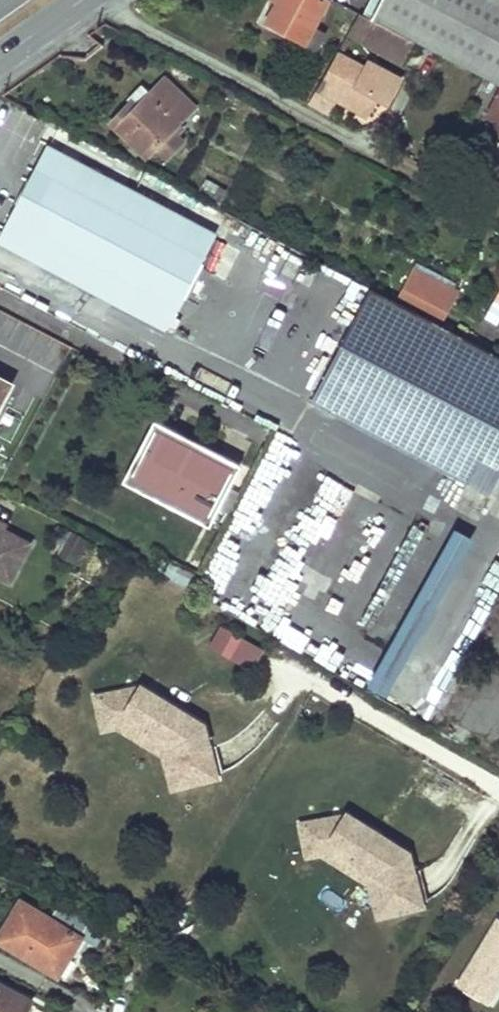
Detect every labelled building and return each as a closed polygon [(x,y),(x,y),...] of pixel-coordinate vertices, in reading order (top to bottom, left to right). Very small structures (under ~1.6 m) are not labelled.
[(328,0),(281,0),(268,25),(317,51),(326,35),(315,29),(330,1),(328,0)] [(414,42),(498,86),(498,0),(383,0),(372,21),(414,42)] [(360,15),(349,34),(402,62),(414,42),(372,21),(360,15)] [(366,68),(340,55),(310,106),(330,116),(339,100),(367,115),(378,99),(388,104),(401,79),(370,62),(366,68)] [(151,94),(143,85),(127,101),(130,104),(112,123),(146,158),(157,147),(168,158),(183,141),(173,130),(194,108),(165,79),(151,94)] [(235,93),(224,86),(220,92),(231,100),(235,93)] [(47,148),(0,238),(0,240),(97,292),(168,328),(195,278),(217,236),(189,221),(47,148)] [(306,287),(314,265),(287,256),(280,278),(306,287)] [(416,269),(401,296),(442,318),(456,291),(416,269)] [(498,482),(498,355),(372,289),(313,400),(492,495),(498,482)] [(489,321),(498,326),(498,302),(489,321)] [(12,383),(0,377),(0,406),(12,383)] [(158,428),(154,435),(169,442),(173,436),(158,428)] [(132,477),(208,517),(234,468),(173,436),(169,442),(154,435),(132,477)] [(306,612),(327,622),(367,540),(331,523),(311,565),(334,577),(322,601),(314,597),(306,612)] [(368,684),(391,696),(472,535),(452,525),(432,564),(417,556),(387,616),(400,622),(368,684)] [(3,528),(0,534),(0,577),(9,582),(30,542),(3,528)] [(171,563),(166,573),(194,588),(198,578),(171,563)] [(255,669),(266,646),(217,624),(206,647),(255,669)] [(120,694),(94,699),(100,732),(116,729),(125,713),(151,727),(146,736),(167,748),(162,757),(164,768),(174,766),(180,788),(215,779),(202,726),(140,691),(134,702),(120,694)] [(297,817),(305,856),(321,854),(369,884),(376,915),(428,905),(412,844),(347,806),(297,817)] [(42,908),(51,914),(49,919),(20,902),(0,935),(0,943),(51,974),(65,951),(70,954),(91,921),(51,896),(42,908)] [(454,987),(476,1001),(498,964),(498,922),(496,920),(454,987)] [(70,954),(65,951),(51,974),(56,977),(70,954)] [(476,1001),(484,1006),(498,982),(498,964),(476,1001)] [(30,1000),(0,984),(0,1011),(24,1011),(30,1000)]
